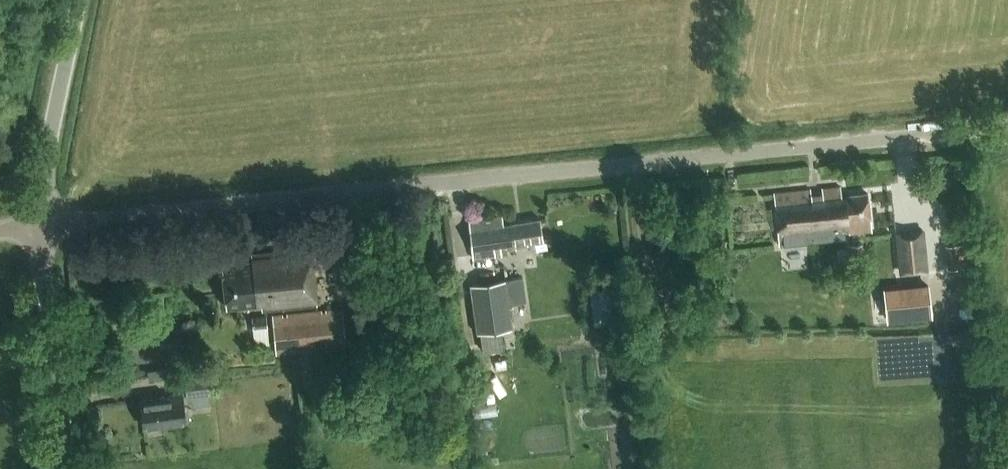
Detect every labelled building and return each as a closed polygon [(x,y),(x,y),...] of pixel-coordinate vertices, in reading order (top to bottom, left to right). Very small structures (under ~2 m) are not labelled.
[(842,195),(841,185),(823,187),(824,192),(812,193),(811,188),(775,192),(780,243),(791,242),(790,236),(801,235),(801,241),(846,237),(846,235),(873,232),(869,192),(842,195)] [(527,240),(543,238),(540,218),(503,223),(502,214),(467,218),(473,258),(508,253),(507,249),(511,249),(511,246),(528,243),(527,240)] [(317,235),(316,220),(294,222),(295,237),(317,235)] [(900,273),(928,271),(923,230),(895,232),(900,273)] [(862,241),(851,242),(852,255),(863,254),(862,241)] [(261,310),(316,305),(311,249),(251,254),(251,260),(221,263),(225,307),(260,304),(261,310)] [(473,330),(508,325),(501,278),(466,282),(473,330)] [(932,316),(929,283),(884,287),(887,321),(932,316)] [(310,348),(311,352),(347,347),(342,307),(325,308),(325,311),(321,311),(320,309),(287,313),(287,314),(282,314),(282,312),(271,313),(276,355),(286,354),(286,350),(293,350),(293,353),(304,352),(304,348),(310,348)] [(268,327),(267,315),(251,316),(252,328),(268,327)] [(154,376),(183,375),(183,365),(154,366),(154,376)] [(209,393),(206,372),(182,375),(185,397),(209,393)] [(143,425),(185,420),(182,392),(169,393),(169,395),(140,399),(143,425)]
